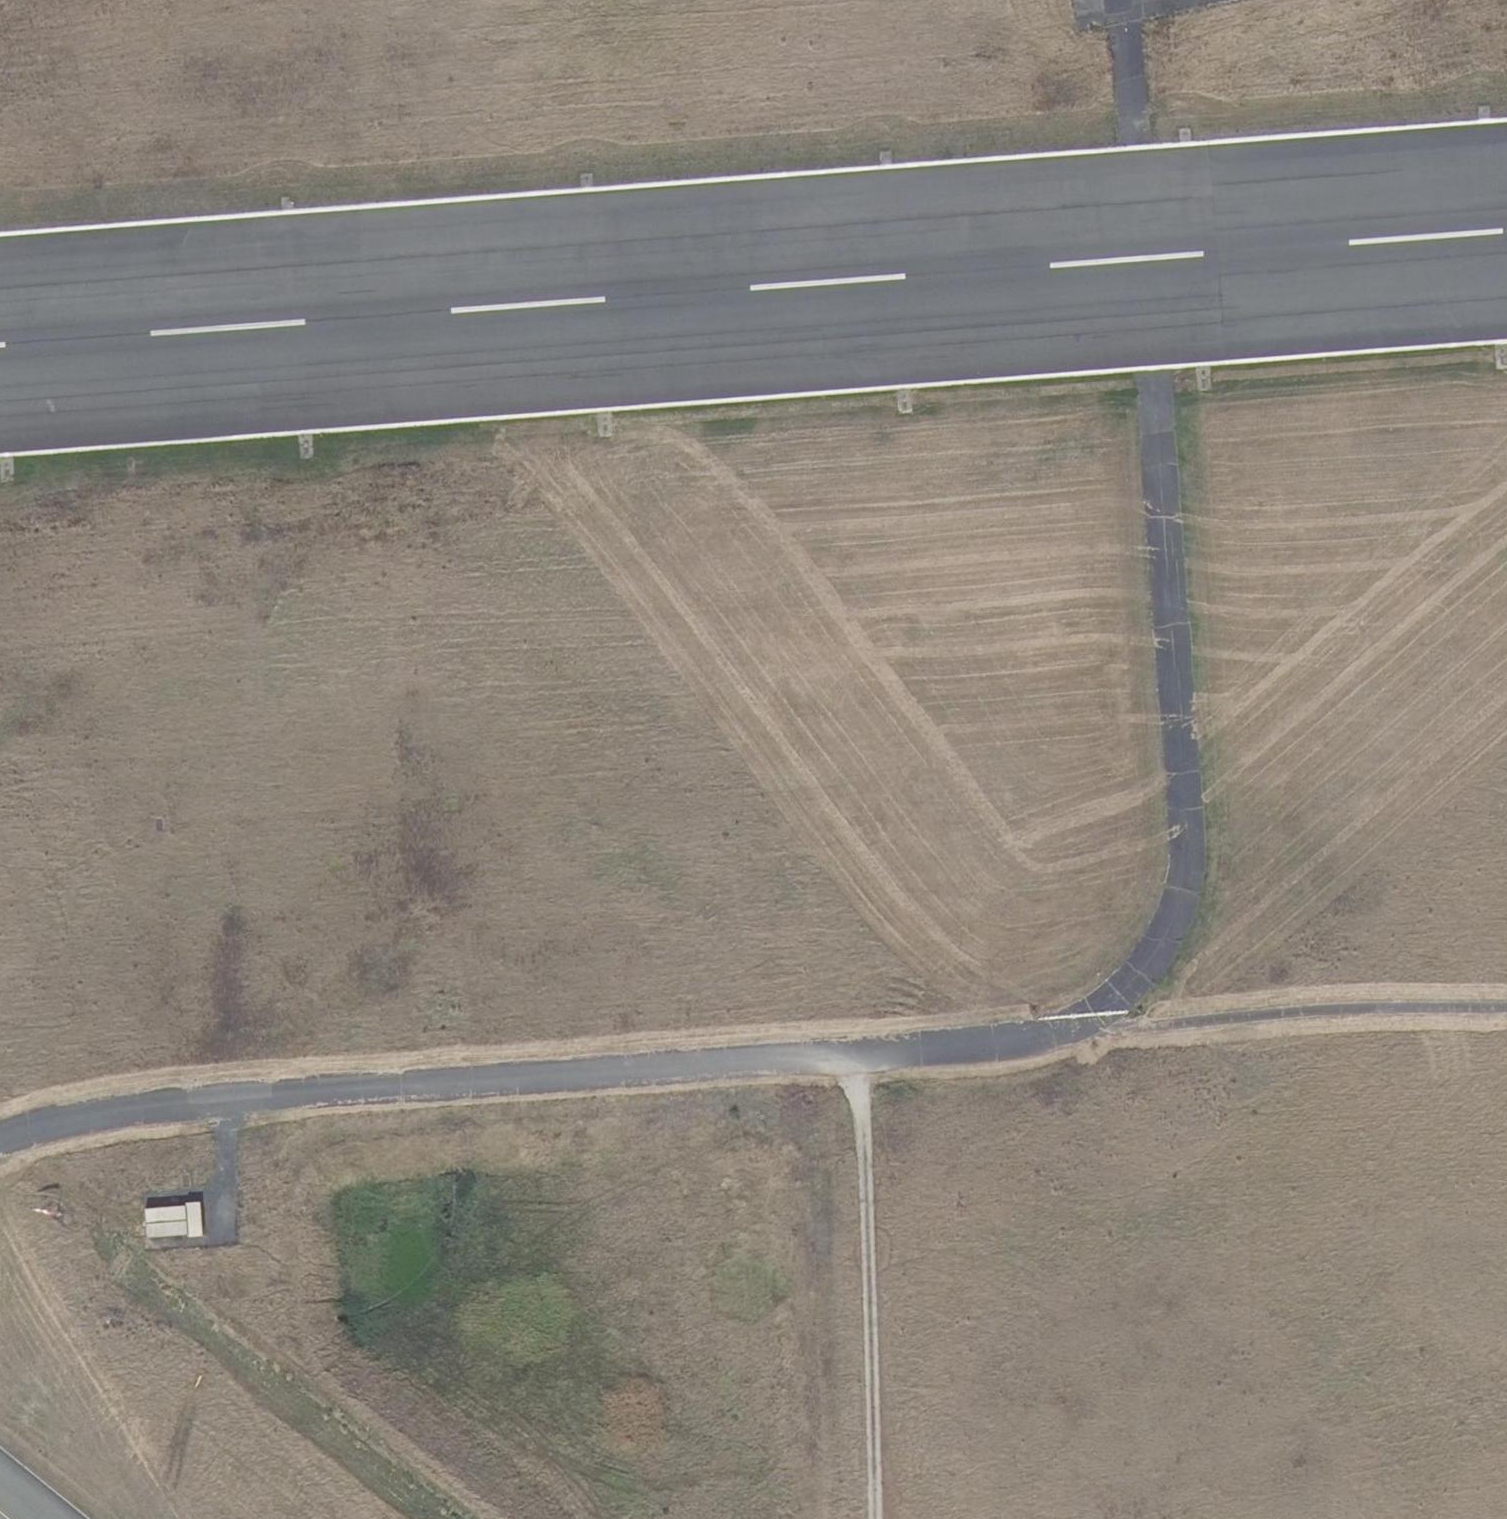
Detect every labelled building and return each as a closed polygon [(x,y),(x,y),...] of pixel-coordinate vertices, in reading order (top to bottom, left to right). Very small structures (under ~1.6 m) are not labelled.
[(203,1238),(200,1204),(186,1205),(186,1208),(145,1211),(147,1239),(188,1236),(188,1239),(203,1238)]
